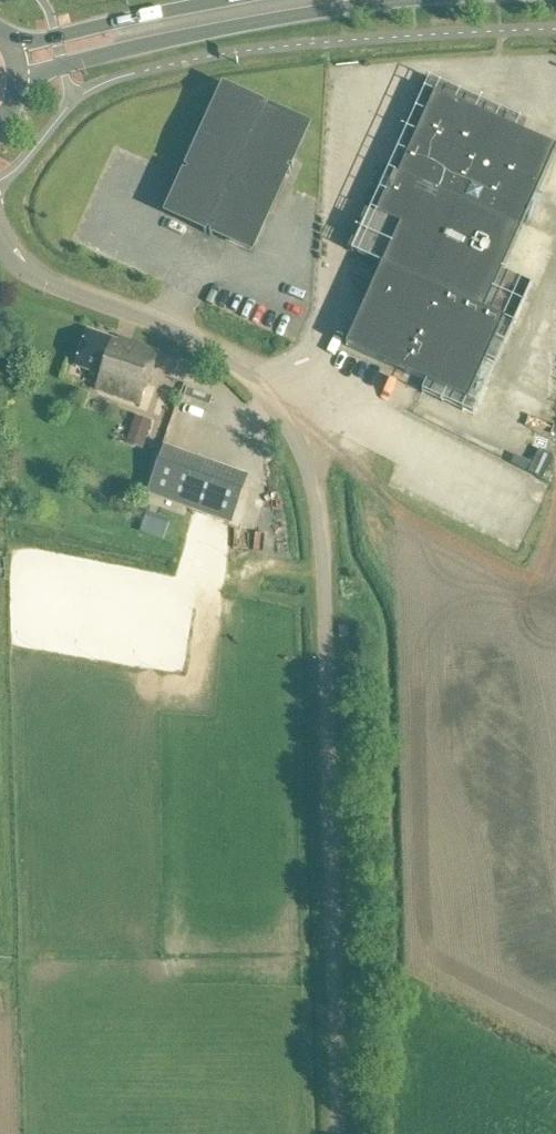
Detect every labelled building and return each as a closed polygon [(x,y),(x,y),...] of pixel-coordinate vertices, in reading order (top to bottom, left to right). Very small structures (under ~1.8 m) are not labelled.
[(408,132),(419,138),(410,158),(530,213),(555,155),(555,149),(517,132),(522,122),(431,81),(408,132)] [(226,94),(171,217),(253,254),(309,131),(226,94)] [(387,265),(488,309),(530,213),(410,158),(400,178),(396,177),(379,218),(403,228),(387,265)] [(464,416),(513,320),(488,309),(387,265),(349,350),(429,387),(424,397),(464,416)] [(141,408),(161,354),(121,340),(120,341),(90,330),(78,366),(101,373),(95,392),(141,408)] [(135,417),(126,444),(142,450),(151,422),(135,417)] [(239,523),(255,474),(169,445),(152,493),(239,523)] [(539,451),(528,473),(542,479),(553,458),(539,451)] [(150,516),(146,532),(168,537),(172,521),(150,516)]
